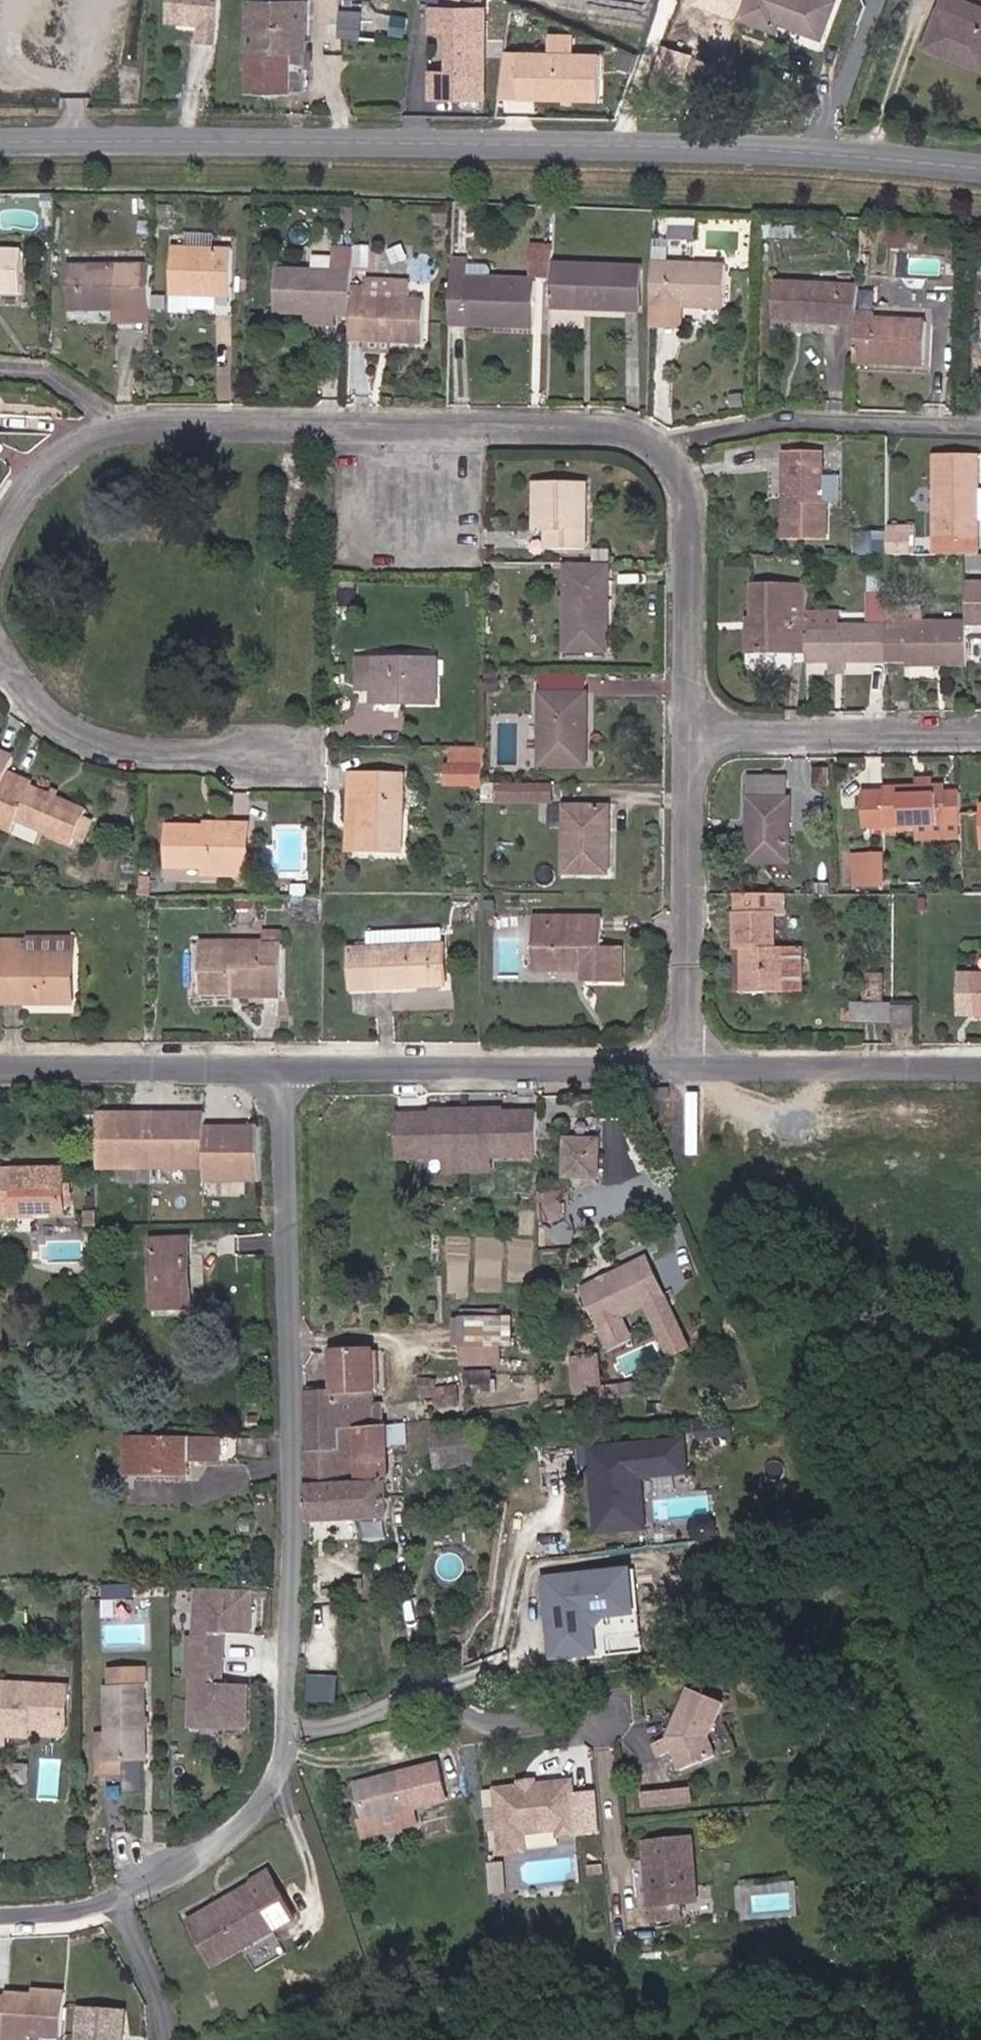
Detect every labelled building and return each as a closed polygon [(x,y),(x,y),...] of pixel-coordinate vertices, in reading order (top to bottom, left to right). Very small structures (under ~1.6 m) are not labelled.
[(221,0),(171,0),(169,21),(202,24),(200,42),(217,44),(221,0)] [(306,91),(307,1),(250,0),(249,90),(306,91)] [(739,17),(771,29),(775,20),(780,22),(821,37),(835,1),(832,0),(745,0),(739,17)] [(958,0),(942,0),(924,48),(946,56),(948,50),(980,62),(980,9),(958,0)] [(344,8),(341,32),(362,34),(364,10),(344,8)] [(484,9),(432,9),(432,30),(457,30),(457,73),(431,73),(431,97),(483,98),(484,9)] [(776,31),(780,22),(775,20),(771,29),(776,31)] [(948,50),(946,56),(980,69),(980,62),(948,50)] [(598,100),(600,54),(505,52),(499,97),(598,100)] [(173,220),(174,205),(160,205),(159,220),(173,220)] [(695,238),(695,223),(670,223),(670,238),(695,238)] [(907,245),(908,233),(892,232),(892,243),(907,245)] [(232,297),(233,251),(173,249),(172,295),(191,296),(217,296),(232,297)] [(351,316),(352,289),(353,249),(336,249),(335,271),(280,270),(278,313),(308,315),(335,316),(351,316)] [(553,265),(553,250),(533,249),(532,276),(553,276),(553,265)] [(23,251),(0,250),(0,293),(21,294),(23,251)] [(535,327),(536,282),(492,280),(492,269),(489,265),(469,264),(469,261),(453,260),(451,324),(535,327)] [(152,309),(153,266),(72,263),(70,307),(115,308),(152,309)] [(723,308),(725,267),(653,264),(652,306),(683,307),(696,307),(696,303),(704,303),(703,307),(723,308)] [(640,311),(641,268),(553,265),(553,276),(551,307),(640,311)] [(391,343),(423,344),(425,300),(409,300),(410,282),(370,281),(370,289),(352,289),(351,316),(350,342),(366,342),(391,343)] [(857,305),(858,287),(776,283),(774,322),(856,326),(857,305)] [(216,310),(217,296),(191,296),(191,310),(216,310)] [(925,365),(927,323),(875,320),(876,306),(857,305),(856,326),(854,361),(925,365)] [(682,327),(683,307),(652,306),(651,326),(682,327)] [(151,323),(152,309),(115,308),(115,322),(151,323)] [(334,326),(335,316),(308,315),(307,325),(334,326)] [(390,352),(391,343),(366,342),(365,351),(390,352)] [(822,504),(822,477),(822,454),(786,454),(786,538),(827,538),(826,503),(822,504)] [(978,553),(978,455),(937,455),(937,503),(936,553),(968,553),(978,553)] [(836,504),(836,477),(822,477),(822,504),(826,503),(836,504)] [(586,550),(586,482),(537,483),(537,532),(548,532),(559,532),(559,549),(586,550)] [(916,548),(916,525),(893,525),(893,547),(916,548)] [(559,549),(559,532),(548,532),(548,549),(559,549)] [(888,547),(888,535),(874,534),(874,547),(888,547)] [(610,564),(610,551),(595,551),(595,563),(610,564)] [(978,553),(968,553),(968,569),(980,569),(980,553),(978,553)] [(608,651),(609,564),(567,564),(567,651),(608,651)] [(887,593),(887,576),(870,575),(871,593),(887,593)] [(967,585),(967,623),(967,625),(980,625),(980,585),(967,585)] [(808,652),(808,612),(807,586),(754,586),(754,620),(754,630),(750,630),(750,652),(808,652)] [(357,606),(357,591),(341,591),(341,606),(357,606)] [(888,662),(887,612),(887,596),(887,593),(871,593),(871,626),(839,626),(839,612),(808,612),(808,652),(808,662),(833,662),(846,662),(888,662)] [(967,666),(967,625),(967,623),(926,623),(926,612),(908,612),(887,612),(888,662),(906,662),(906,666),(967,666)] [(437,704),(437,660),(358,659),(358,690),(373,690),(373,698),(403,699),(403,703),(437,704)] [(846,673),(846,662),(833,662),(833,673),(846,673)] [(501,693),(501,678),(486,678),(486,693),(501,693)] [(587,765),(587,694),(542,694),(541,765),(587,765)] [(484,784),(485,748),(450,748),(450,766),(445,766),(445,786),(484,786),(484,784)] [(16,759),(0,752),(0,794),(10,772),(16,759)] [(829,784),(829,769),(814,769),(815,785),(829,784)] [(84,818),(87,810),(32,787),(34,783),(10,772),(0,794),(0,825),(12,833),(17,821),(72,845),(75,838),(84,818)] [(401,855),(404,775),(351,773),(348,853),(401,855)] [(790,862),(790,799),(787,799),(787,778),(750,778),(750,819),(756,819),(757,862),(790,862)] [(932,788),(931,779),(919,780),(919,788),(932,788)] [(499,801),(499,784),(484,784),(484,786),(484,801),(499,801)] [(552,801),(552,784),(499,784),(499,801),(552,801)] [(962,838),(961,793),(945,793),(944,787),(932,788),(919,788),(888,789),(888,793),(866,794),(867,827),(919,825),(920,839),(962,838)] [(609,874),(610,808),(567,807),(566,873),(609,874)] [(84,841),(92,822),(84,818),(75,838),(84,841)] [(248,876),(250,824),(206,822),(206,828),(169,826),(167,867),(204,869),(204,875),(248,876)] [(883,885),(883,853),(857,853),(857,885),(883,885)] [(979,868),(978,855),(966,856),(967,869),(979,868)] [(151,895),(152,877),(141,877),(140,894),(151,895)] [(307,896),(308,886),(293,886),(293,897),(307,896)] [(777,949),(776,916),(786,916),(785,895),(740,895),(741,913),(738,913),(739,949),(745,950),(746,994),(804,993),(803,948),(777,949)] [(317,914),(317,898),(296,897),(296,915),(317,914)] [(623,983),(623,948),(604,948),(604,918),(535,917),(534,970),(587,971),(587,983),(623,983)] [(283,987),(283,930),(265,930),(265,943),(200,943),(200,993),(233,992),(233,987),(283,987)] [(74,1003),(74,937),(3,938),(3,1004),(74,1003)] [(447,985),(445,945),(351,950),(353,990),(447,985)] [(283,995),(283,987),(233,987),(233,992),(233,996),(283,995)] [(890,1020),(890,1006),(855,1006),(855,1019),(890,1020)] [(914,1027),(914,1007),(894,1007),(894,1027),(914,1027)] [(671,1098),(669,1090),(661,1090),(661,1099),(671,1098)] [(538,1156),(537,1113),(398,1116),(399,1159),(538,1156)] [(203,1115),(101,1114),(100,1168),(207,1168),(207,1180),(255,1180),(255,1129),(203,1128),(203,1115)] [(601,1178),(601,1139),(567,1139),(566,1178),(601,1178)] [(65,1169),(0,1170),(0,1218),(15,1217),(15,1215),(66,1214),(65,1169)] [(189,1288),(187,1256),(190,1255),(190,1240),(153,1241),(155,1309),(193,1308),(192,1288),(189,1288)] [(667,1296),(647,1257),(582,1289),(601,1329),(667,1296)] [(504,1346),(503,1318),(461,1319),(462,1346),(504,1346)] [(513,1346),(513,1318),(503,1318),(504,1346),(513,1346)] [(376,1427),(374,1392),(377,1392),(375,1350),(332,1352),(333,1393),(306,1394),(308,1453),(356,1448),(355,1429),(376,1427)] [(604,1393),(599,1356),(583,1358),(588,1394),(604,1393)] [(588,1394),(583,1358),(575,1359),(580,1396),(588,1394)] [(493,1384),(492,1372),(466,1375),(468,1387),(493,1384)] [(432,1393),(431,1380),(421,1381),(422,1398),(435,1397),(435,1393),(432,1393)] [(490,1465),(486,1425),(436,1430),(439,1470),(490,1465)] [(388,1466),(385,1426),(376,1427),(355,1429),(356,1448),(356,1468),(388,1466)] [(268,1456),(267,1434),(240,1434),(240,1457),(268,1456)] [(190,1475),(190,1460),(222,1461),(222,1438),(129,1437),(128,1474),(190,1475)] [(643,1479),(689,1475),(686,1442),(590,1450),(597,1536),(647,1532),(643,1479)] [(391,1519),(388,1466),(356,1468),(356,1448),(308,1453),(305,1453),(308,1487),(357,1484),(358,1520),(391,1519)] [(358,1520),(357,1484),(308,1487),(310,1522),(358,1520)] [(629,1566),(540,1575),(549,1663),(595,1658),(591,1620),(634,1616),(629,1566)] [(254,1594),(198,1592),(196,1639),(188,1639),(186,1677),(194,1677),(192,1726),(248,1729),(250,1687),(222,1686),(225,1630),(252,1631),(254,1594)] [(149,1759),(145,1687),(146,1687),(146,1669),(111,1671),(111,1689),(106,1689),(109,1735),(110,1761),(144,1759),(149,1759)] [(339,1701),(339,1676),(316,1677),(317,1703),(339,1701)] [(69,1687),(0,1683),(0,1747),(5,1747),(6,1736),(28,1737),(29,1732),(39,1732),(67,1733),(69,1687)] [(717,1755),(710,1737),(724,1704),(689,1690),(669,1738),(655,1744),(661,1758),(675,1752),(682,1770),(717,1755)] [(145,1772),(144,1759),(110,1761),(109,1735),(98,1736),(100,1775),(110,1774),(132,1773),(145,1772)] [(414,1809),(447,1801),(438,1764),(357,1784),(365,1819),(361,1820),(364,1836),(410,1825),(407,1810),(414,1809)] [(579,1835),(573,1781),(536,1785),(535,1781),(519,1783),(520,1786),(495,1789),(502,1854),(527,1852),(526,1834),(558,1830),(560,1837),(579,1835)] [(695,1804),(694,1788),(669,1791),(670,1806),(695,1804)] [(670,1806),(669,1791),(644,1794),(645,1807),(646,1808),(670,1806)] [(417,1823),(414,1809),(407,1810),(410,1825),(417,1823)] [(700,1902),(694,1837),(645,1842),(651,1907),(652,1925),(686,1922),(685,1903),(700,1902)] [(490,1858),(493,1888),(581,1878),(579,1855),(527,1861),(527,1854),(490,1858)] [(295,1920),(268,1872),(252,1880),(253,1883),(257,1889),(193,1927),(215,1966),(295,1920)] [(193,1927),(257,1889),(253,1883),(189,1921),(193,1927)] [(64,2007),(65,1991),(31,1989),(30,1994),(5,1992),(4,1996),(0,1996),(0,2039),(2,2039),(2,2037),(29,2039),(29,2033),(62,2036),(64,2007)] [(81,2009),(67,2008),(64,2039),(79,2039),(81,2009)] [(128,2012),(81,2009),(79,2039),(126,2039),(128,2012)]
